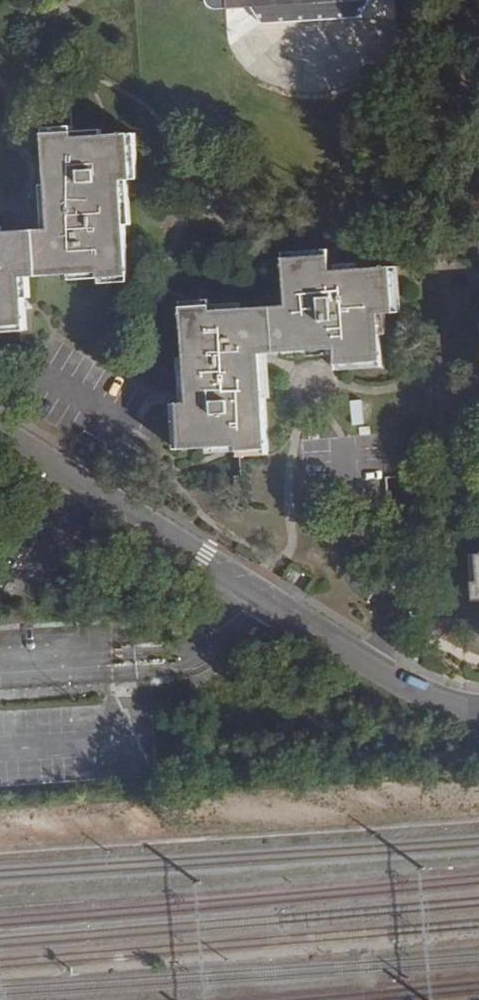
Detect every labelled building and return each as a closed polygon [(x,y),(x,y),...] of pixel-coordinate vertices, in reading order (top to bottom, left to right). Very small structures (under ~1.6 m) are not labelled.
[(73,132),(44,134),(50,229),(36,230),(38,275),(99,272),(100,277),(129,275),(124,179),(131,178),(130,135),(73,137),(73,132)] [(136,134),(130,135),(131,178),(139,178),(136,134)] [(36,230),(0,232),(0,326),(25,325),(23,276),(38,275),(36,230)] [(287,258),(332,256),(332,249),(286,251),(287,258)] [(394,313),(392,267),(379,268),(332,269),(332,256),(287,258),(289,304),(276,305),(279,352),(318,349),(336,348),(338,363),(383,360),(381,341),(379,314),(394,313)] [(398,266),(392,267),(394,313),(402,313),(398,266)] [(129,275),(100,277),(100,283),(129,282),(129,275)] [(183,307),(212,305),(212,298),(183,300),(183,307)] [(279,352),(276,305),(212,309),(212,305),(183,307),(189,402),(179,402),(183,447),(238,444),(239,450),(267,448),(262,353),(279,352)] [(383,367),(383,360),(338,363),(338,370),(383,367)] [(183,447),(179,402),(171,403),(176,448),(183,447)]
